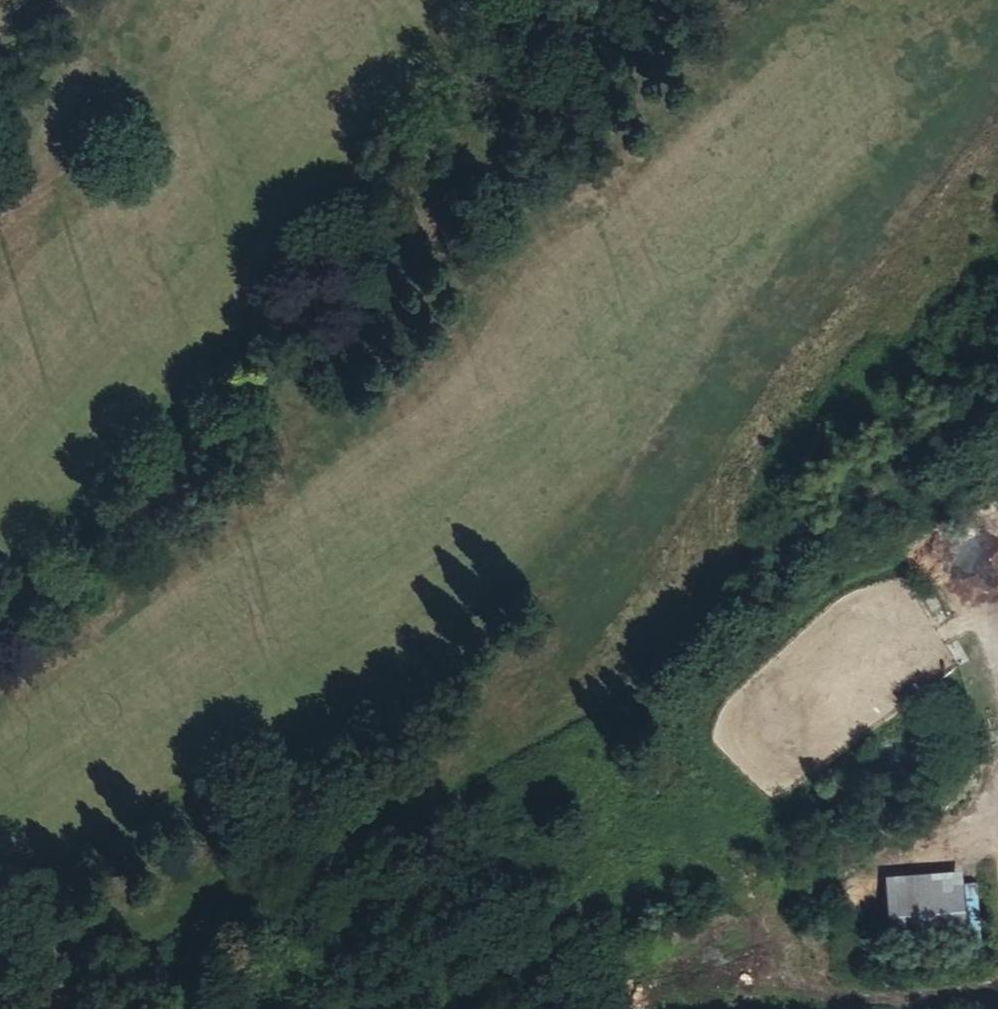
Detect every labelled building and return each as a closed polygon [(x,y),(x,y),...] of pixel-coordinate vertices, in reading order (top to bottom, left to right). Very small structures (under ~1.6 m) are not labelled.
[(884,873),(888,936),(966,930),(961,868),(884,873)]
